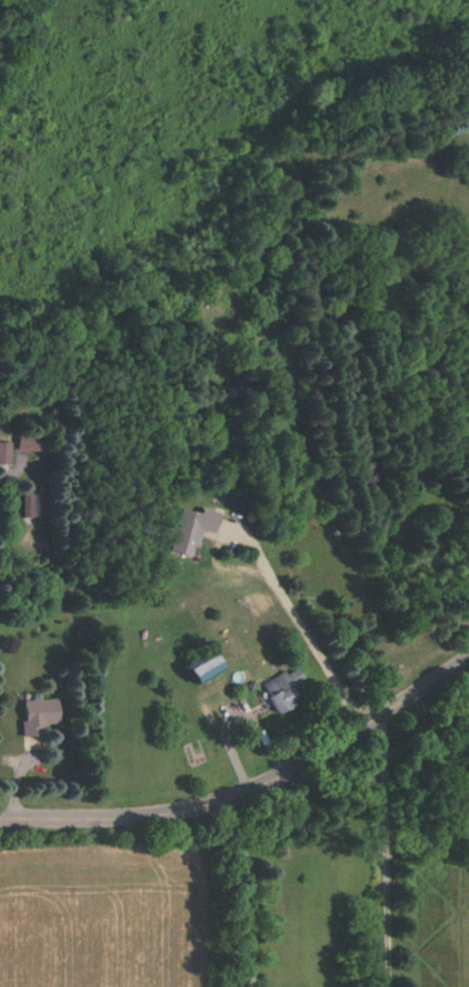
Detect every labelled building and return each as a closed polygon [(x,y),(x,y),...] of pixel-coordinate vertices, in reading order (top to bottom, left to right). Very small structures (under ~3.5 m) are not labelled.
[(42,451),(43,437),(14,436),(14,450),(42,451)] [(31,492),(14,493),(15,518),(32,517),(31,492)] [(217,512),(199,508),(198,513),(177,508),(167,552),(188,557),(191,545),(196,546),(199,531),(212,534),(217,512)] [(192,684),(219,672),(210,652),(183,664),(192,684)] [(282,672),(259,683),(274,712),(295,701),(288,686),(301,679),(295,668),(283,673),(282,672)] [(56,724),(55,699),(20,700),(21,737),(41,736),(41,724),(56,724)]
